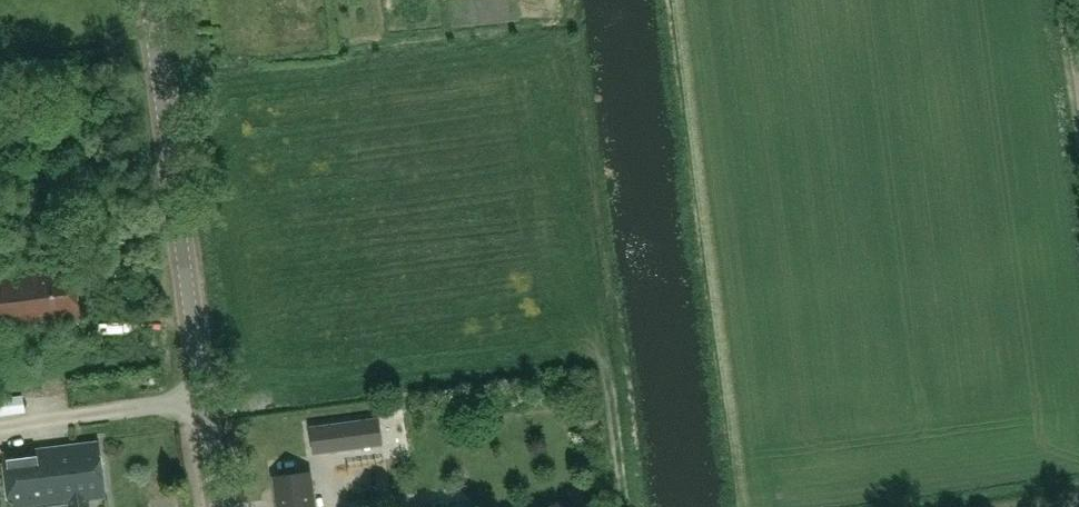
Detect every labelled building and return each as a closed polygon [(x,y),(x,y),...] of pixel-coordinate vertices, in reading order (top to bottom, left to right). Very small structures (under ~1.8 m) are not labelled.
[(0,275),(0,328),(79,316),(73,271),(45,275),(44,269),(0,275)] [(30,412),(27,401),(0,405),(0,417),(30,412)] [(310,426),(313,452),(381,443),(378,417),(310,426)] [(89,498),(106,496),(99,440),(1,452),(8,506),(17,506),(69,500),(69,506),(90,506),(89,498)] [(278,506),(314,506),(309,470),(274,475),(278,506)]
